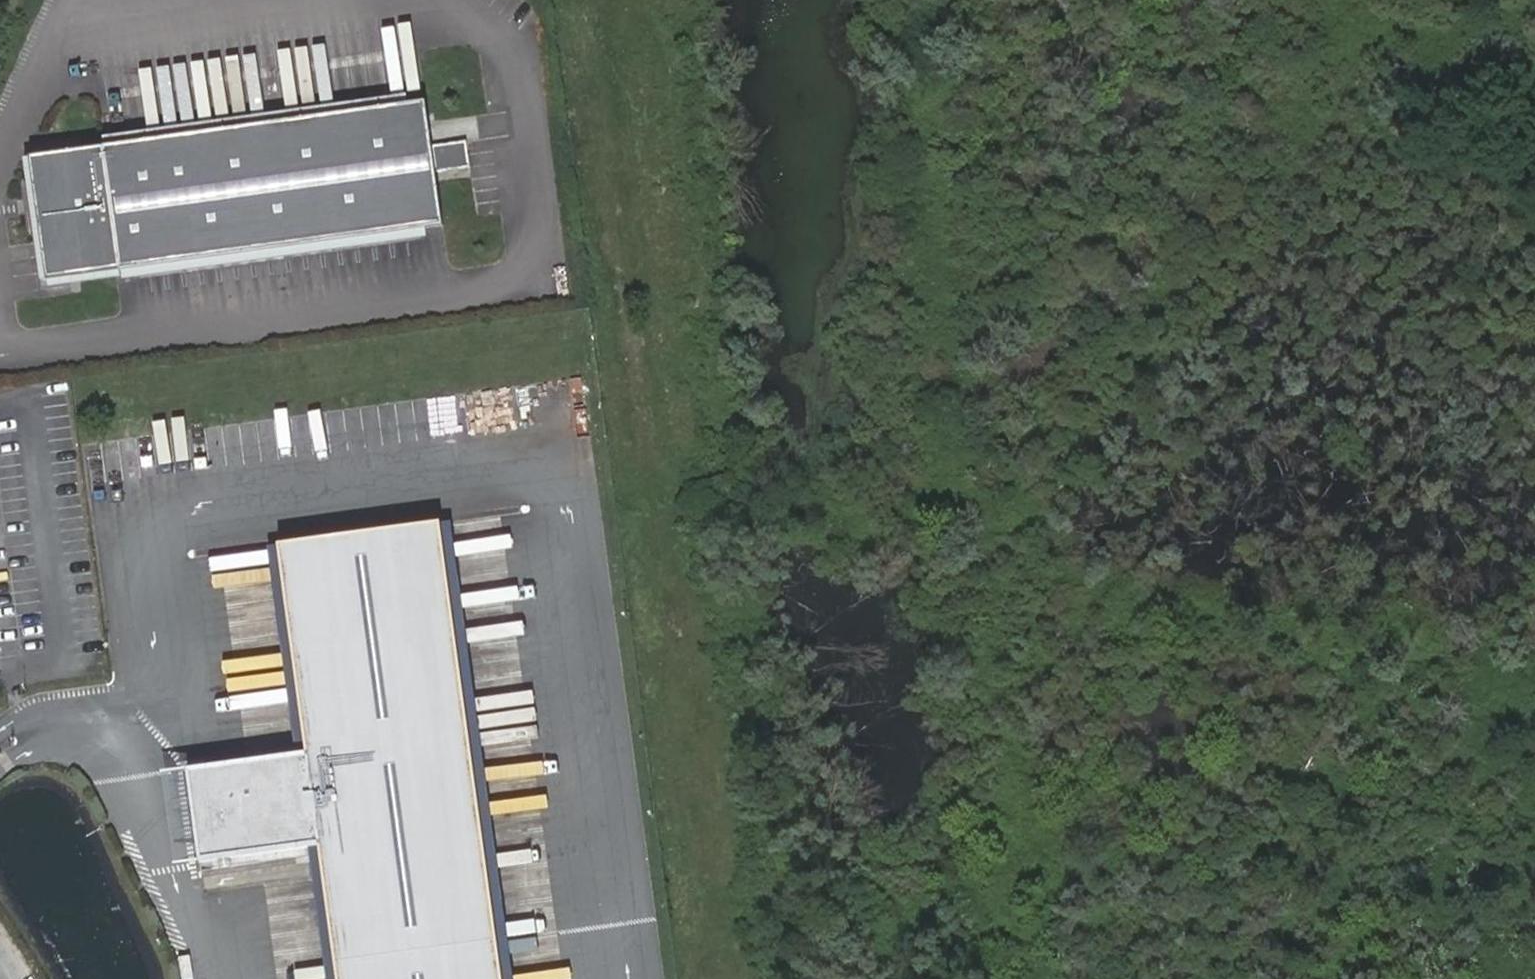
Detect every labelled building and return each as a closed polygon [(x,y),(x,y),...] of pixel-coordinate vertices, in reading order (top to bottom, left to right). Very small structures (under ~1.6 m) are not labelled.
[(426,104),(31,159),(48,282),(444,228),(436,173),(471,169),(467,144),(433,149),(426,104)] [(281,546),(307,749),(187,764),(197,848),(318,833),(337,978),(498,978),(439,526),(281,546)]
